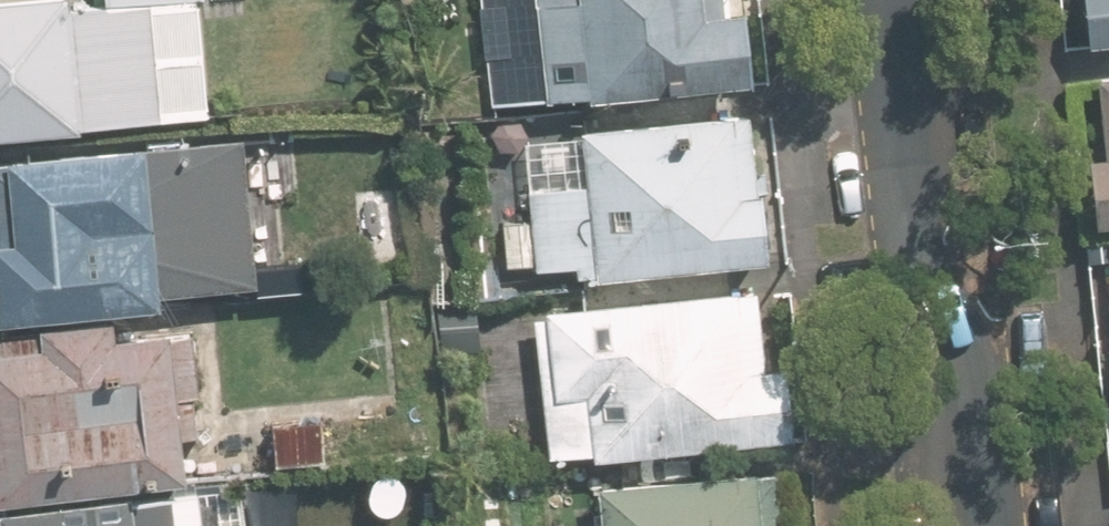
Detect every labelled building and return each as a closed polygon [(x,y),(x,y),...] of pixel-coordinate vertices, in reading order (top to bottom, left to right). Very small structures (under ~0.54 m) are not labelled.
[(162,115),(151,0),(140,0),(70,7),(69,0),(0,0),(0,131),(162,115)] [(544,97),(741,74),(733,5),(720,7),(719,0),(534,0),(544,97)] [(1076,38),(1108,34),(1108,0),(1071,0),(1076,38)] [(1108,219),(1108,72),(1092,74),(1101,151),(1079,154),(1085,221),(1108,219)] [(585,273),(751,255),(737,113),(569,132),(570,137),(517,142),(525,221),(496,224),(500,263),(529,259),(529,265),(562,261),(562,269),(583,266),(585,273)] [(255,291),(239,132),(0,156),(0,316),(255,291)] [(580,445),(581,453),(778,432),(770,362),(754,365),(747,291),(724,293),(724,289),(538,308),(539,315),(524,318),(539,449),(580,445)] [(476,303),(439,307),(443,352),(481,349),(476,303)] [(0,329),(0,498),(186,480),(181,433),(201,431),(190,326),(116,334),(114,317),(0,329)] [(320,416),(268,421),(273,462),(324,457),(320,416)] [(763,467),(587,486),(592,525),(770,525),(763,467)] [(174,489),(0,508),(0,525),(178,525),(174,489)]
